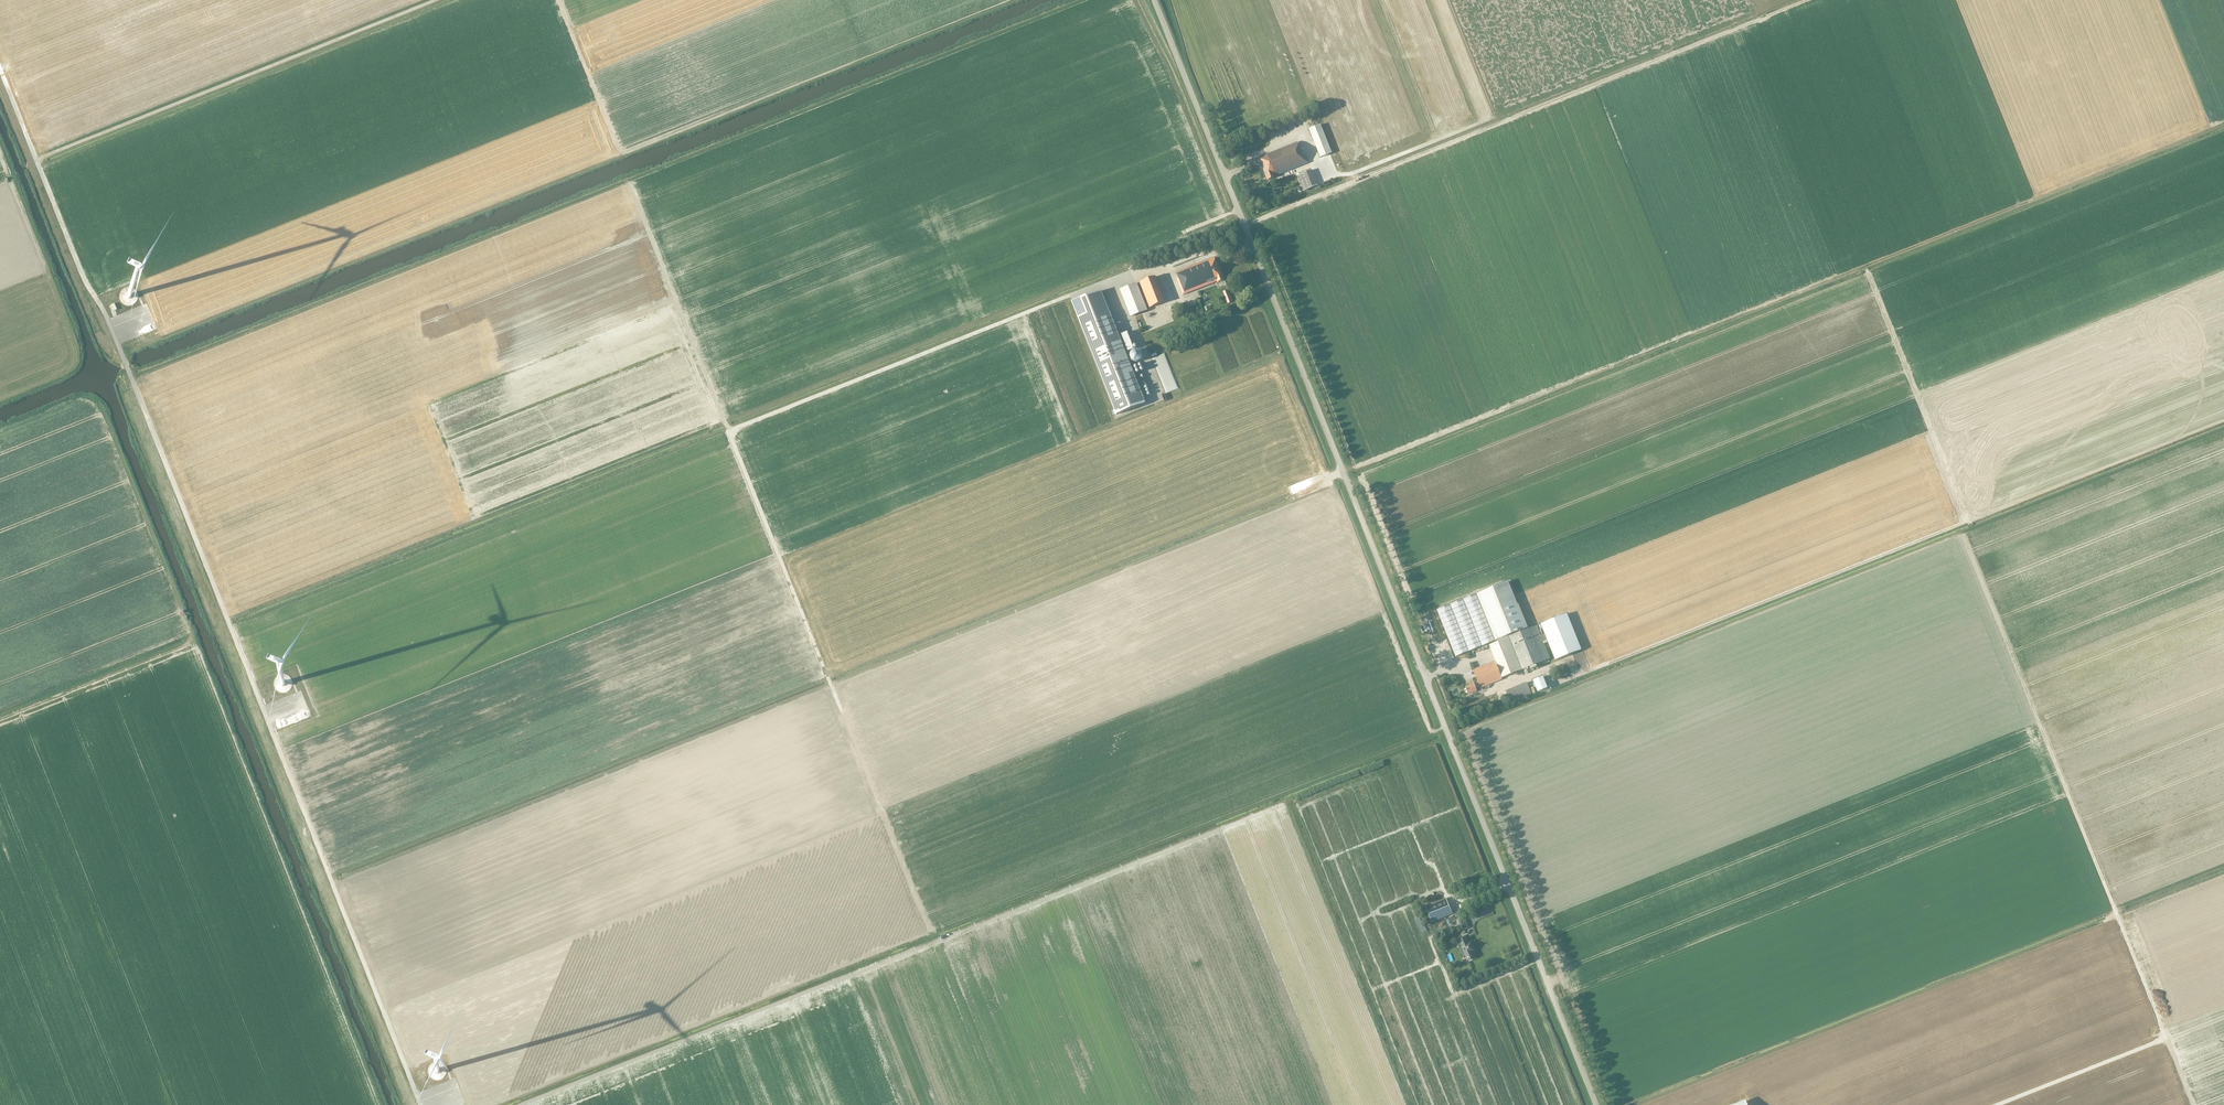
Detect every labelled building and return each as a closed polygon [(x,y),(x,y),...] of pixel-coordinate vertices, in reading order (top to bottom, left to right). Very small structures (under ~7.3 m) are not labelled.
[(1309,129),(1320,158),(1332,153),(1321,125),(1309,129)] [(1261,163),(1268,180),(1275,177),(1275,176),(1309,162),(1302,147),(1301,147),(1299,143),(1298,141),(1260,156),(1261,158),(1260,158),(1262,163),(1261,163)] [(1318,186),(1312,171),(1298,176),(1304,192),(1318,186)] [(1218,263),(1217,263),(1214,257),(1177,272),(1177,273),(1177,274),(1178,278),(1177,279),(1183,295),(1217,281),(1217,282),(1224,280),(1218,263)] [(1140,282),(1150,308),(1165,302),(1155,276),(1140,282)] [(1120,290),(1130,316),(1147,310),(1137,283),(1120,290)] [(1116,415),(1145,403),(1111,320),(1105,306),(1100,292),(1071,303),(1116,415)] [(1105,306),(1111,320),(1119,317),(1113,302),(1105,306)] [(1134,349),(1127,332),(1121,335),(1127,352),(1134,349)] [(1175,388),(1162,353),(1150,357),(1162,393),(1175,388)] [(1307,494),(1306,489),(1288,492),(1288,497),(1307,494)] [(1527,628),(1517,604),(1508,582),(1437,610),(1456,657),(1497,640),(1498,642),(1490,645),(1496,661),(1495,661),(1473,669),(1478,681),(1474,683),(1465,686),(1468,694),(1477,690),(1476,688),(1480,687),(1480,688),(1502,679),(1502,678),(1522,670),(1550,659),(1544,643),(1541,636),(1537,625),(1509,636),(1509,635),(1527,628)] [(1566,614),(1541,624),(1545,634),(1541,636),(1544,643),(1548,642),(1555,660),(1581,650),(1566,614)] [(1543,676),(1533,680),(1538,692),(1547,688),(1543,676)] [(1526,682),(1506,691),(1511,704),(1532,695),(1526,682)] [(1452,914),(1446,898),(1425,906),(1431,922),(1452,914)] [(1465,937),(1457,941),(1459,946),(1461,945),(1467,960),(1473,958),(1471,953),(1475,951),(1471,941),(1467,943),(1465,937)]
